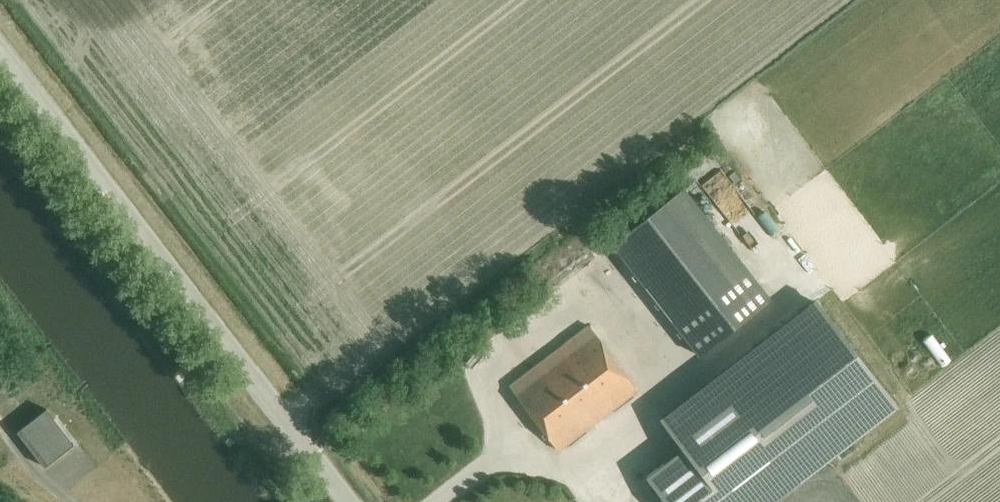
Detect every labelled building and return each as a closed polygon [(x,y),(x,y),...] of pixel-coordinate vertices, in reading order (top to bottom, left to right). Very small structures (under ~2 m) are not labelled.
[(673,323),(698,355),(770,300),(745,267),(744,268),(685,191),(615,245),(674,322),(673,323)] [(660,420),(683,449),(646,477),(665,501),(770,501),(894,406),(814,302),(660,420)] [(509,387),(558,450),(637,390),(589,326),(509,387)] [(399,394),(392,385),(384,390),(391,400),(399,394)] [(370,403),(376,412),(381,408),(375,400),(370,403)] [(46,409),(17,432),(44,467),(74,444),(73,443),(72,444),(46,411),(47,410),(46,409)] [(77,442),(51,466),(67,484),(93,461),(77,442)]
